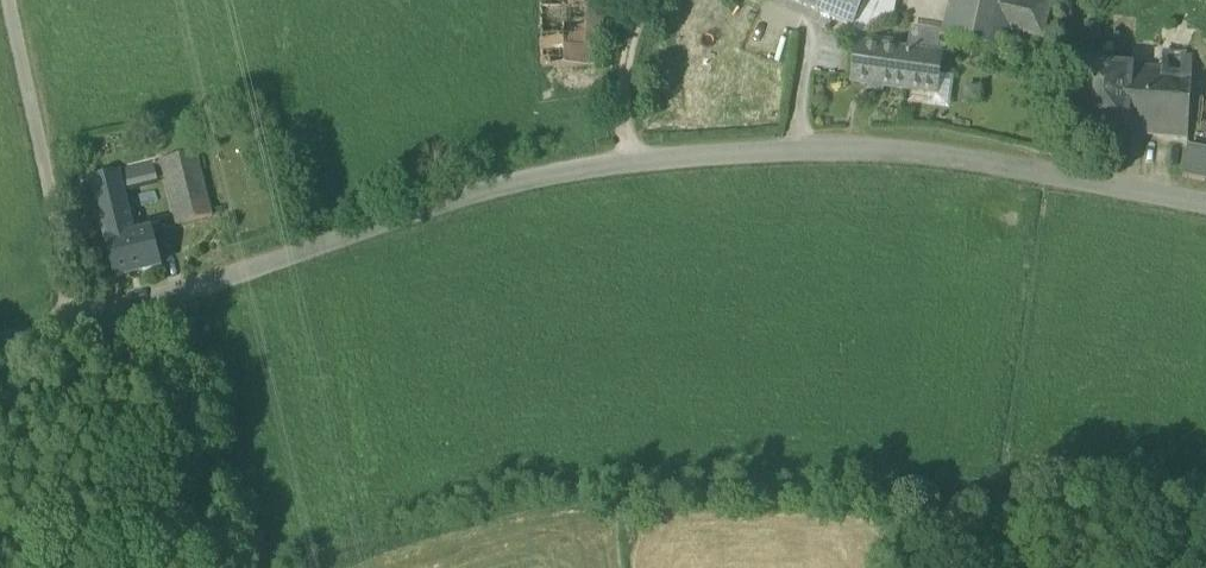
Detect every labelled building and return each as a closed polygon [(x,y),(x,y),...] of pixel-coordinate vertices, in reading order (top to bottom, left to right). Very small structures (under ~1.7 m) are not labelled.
[(587,65),(586,0),(543,0),(544,65),(587,65)] [(587,65),(603,65),(602,0),(586,0),(587,65)] [(853,25),(864,0),(797,0),(853,25)] [(853,25),(851,29),(860,34),(894,18),(897,0),(864,0),(853,25)] [(951,10),(1008,22),(1014,0),(953,0),(951,10)] [(1008,22),(1007,28),(1006,32),(1044,40),(1053,0),(1014,0),(1008,22)] [(944,34),(1002,48),(1006,32),(1007,28),(1008,22),(951,10),(944,34)] [(907,52),(937,56),(940,30),(911,26),(907,52)] [(931,89),(936,90),(938,75),(941,57),(937,56),(907,52),(859,44),(854,78),(931,89)] [(1162,53),(1161,71),(1191,73),(1192,61),(1184,58),(1186,54),(1162,53)] [(1101,125),(1126,126),(1129,69),(1082,66),(1078,123),(1101,125)] [(1188,132),(1191,73),(1161,71),(1129,69),(1126,126),(1143,127),(1142,135),(1177,138),(1188,132)] [(954,77),(938,75),(936,90),(931,89),(928,106),(950,110),(954,77)] [(981,89),(965,87),(963,103),(979,105),(981,89)] [(1205,182),(1205,174),(1205,152),(1188,149),(1182,178),(1205,182)] [(163,162),(177,226),(213,218),(198,154),(163,162)] [(154,165),(118,173),(122,191),(158,183),(154,165)] [(91,179),(106,242),(133,235),(122,191),(118,173),(91,179)] [(106,242),(114,276),(126,273),(159,266),(151,231),(133,235),(106,242)]
